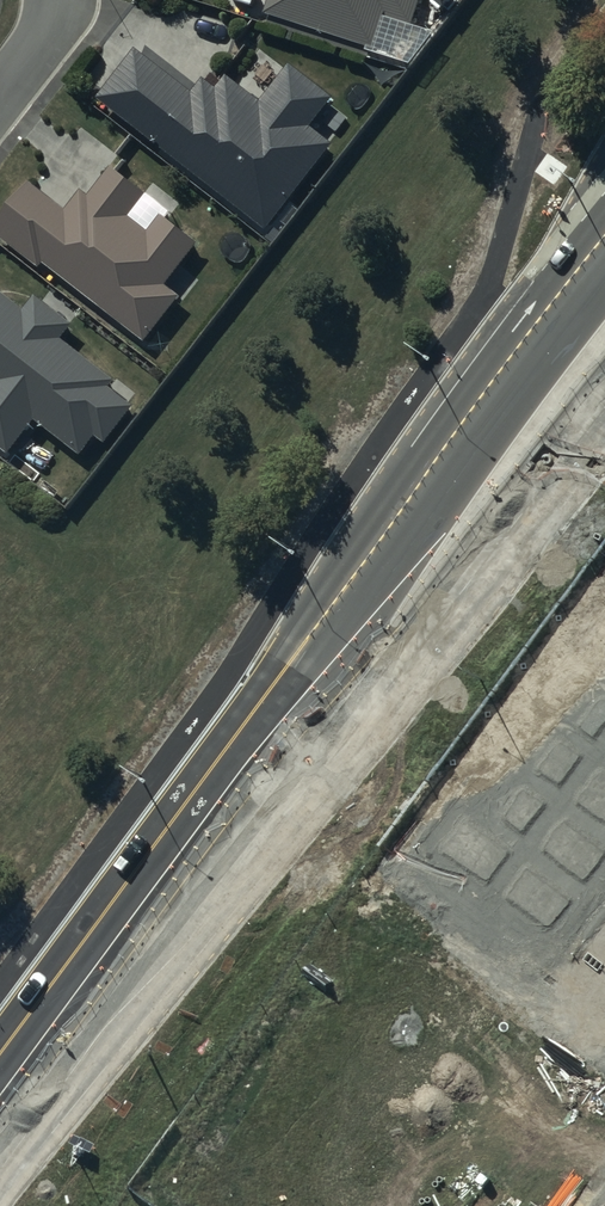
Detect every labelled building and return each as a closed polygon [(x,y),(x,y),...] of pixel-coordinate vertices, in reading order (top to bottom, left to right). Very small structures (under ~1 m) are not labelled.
[(267,18),(376,53),(386,22),(413,31),(423,0),(273,0),(267,18)] [(138,51),(97,104),(271,241),(297,208),(292,203),(336,147),(313,129),(334,102),(291,68),(262,105),(230,80),(220,92),(208,82),(196,97),(138,51)] [(0,229),(0,239),(40,271),(44,267),(143,347),(181,299),(169,290),(202,248),(165,218),(151,235),(132,220),(148,199),(115,172),(93,200),(85,194),(69,215),(33,186),(0,229)] [(9,459),(37,424),(80,460),(96,440),(106,448),(136,412),(111,392),(115,386),(63,343),(73,332),(36,302),(27,313),(0,291),(0,452),(9,459)]
